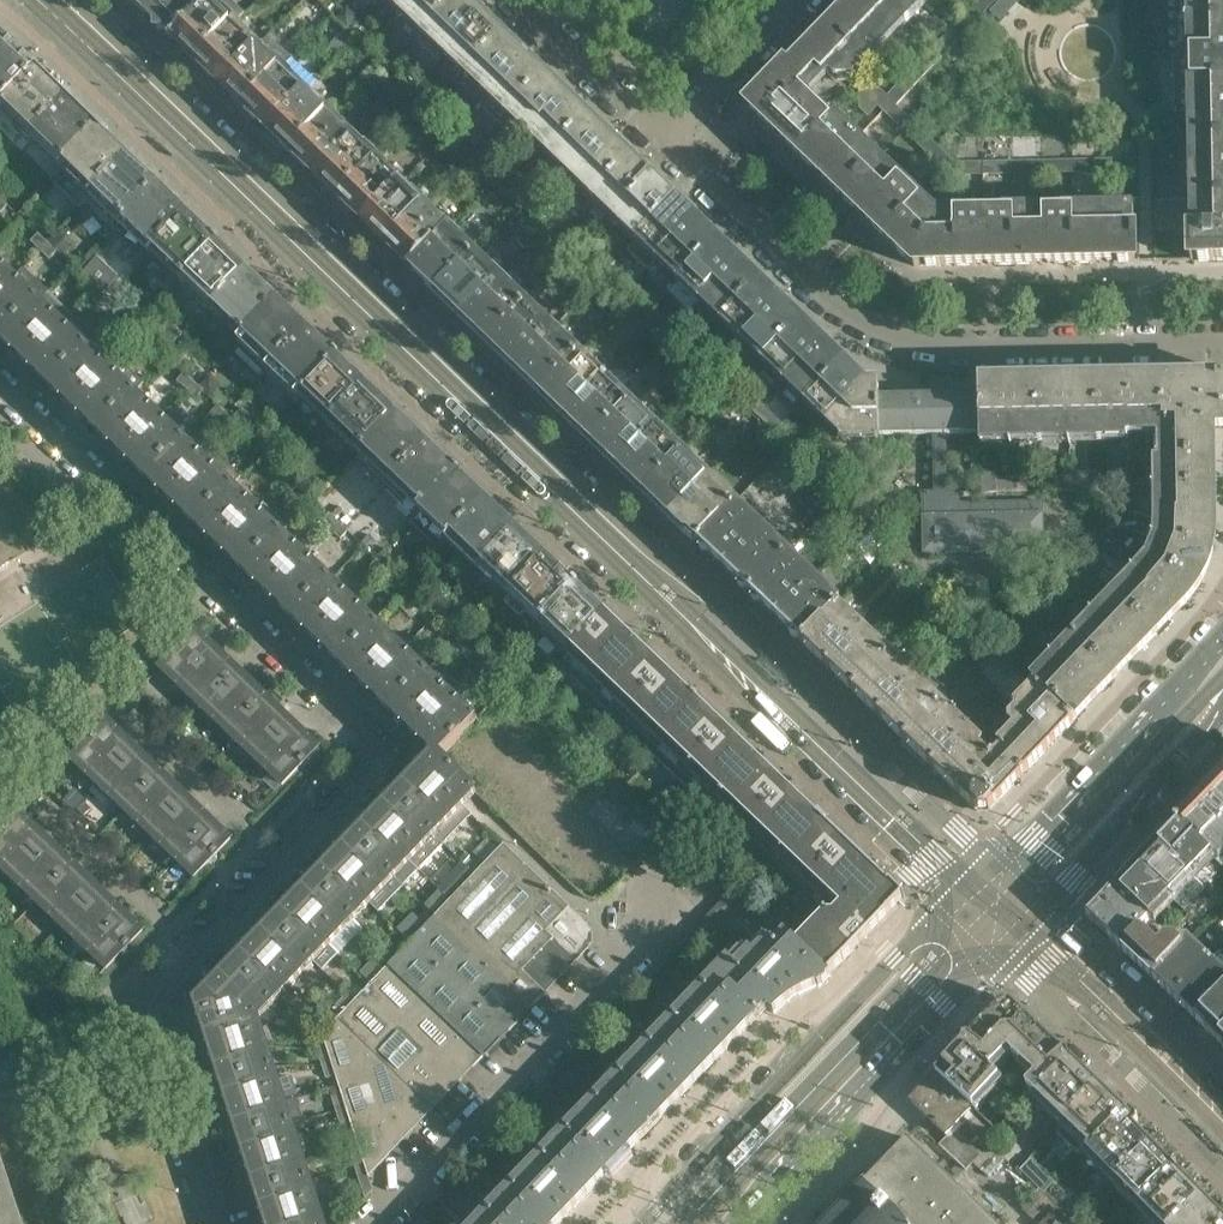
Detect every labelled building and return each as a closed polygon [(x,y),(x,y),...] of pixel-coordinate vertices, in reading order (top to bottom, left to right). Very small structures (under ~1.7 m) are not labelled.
[(159,0),(130,0),(146,14),(159,0)] [(206,5),(201,0),(159,0),(146,14),(162,31),(174,40),(206,5)] [(231,29),(221,19),(226,14),(211,0),(206,5),(174,40),(198,63),(231,29)] [(416,0),(391,0),(404,12),(416,0)] [(457,0),(416,0),(404,12),(425,33),(457,0)] [(482,17),(465,0),(457,0),(425,33),(447,53),(482,17)] [(905,20),(884,0),(859,0),(830,29),(865,62),(905,20)] [(924,0),(884,0),(905,20),(924,0)] [(997,0),(976,0),(973,4),(983,14),(997,0)] [(1182,26),(1222,25),(1222,0),(1182,0),(1182,26)] [(963,35),(983,14),(973,4),(952,25),(963,35)] [(358,17),(347,7),(341,14),(351,24),(358,17)] [(368,27),(358,17),(351,24),(361,34),(368,27)] [(468,74),(503,37),(482,17),(447,53),(468,74)] [(943,56),(963,35),(952,25),(932,46),(943,56)] [(1182,26),(1183,54),(1185,56),(1192,56),(1194,143),(1222,142),(1222,25),(1182,26)] [(221,86),(260,46),(246,33),(241,39),(231,29),(198,63),(221,86)] [(865,62),(830,29),(810,50),(830,69),(826,73),(827,73),(835,81),(848,80),(865,62)] [(10,45),(0,36),(0,55),(10,45)] [(490,94),(525,58),(503,37),(468,74),(490,94)] [(1,112),(39,72),(10,45),(0,55),(0,113),(1,112)] [(245,109),(278,74),(268,64),(273,59),(260,46),(221,86),(245,109)] [(923,77),(943,56),(932,46),(912,67),(923,77)] [(400,59),(390,49),(383,55),(394,66),(400,59)] [(831,121),(810,101),(805,96),(827,73),(826,73),(830,69),(810,50),(804,57),(800,54),(749,107),(799,156),(832,122),(831,121)] [(511,115),(546,78),(525,58),(490,94),(511,115)] [(411,69),(400,59),(394,66),(404,75),(411,69)] [(902,98),(923,77),(912,67),(892,88),(902,98)] [(31,141),(69,101),(39,72),(1,112),(31,141)] [(269,132),(307,92),(294,79),(289,84),(278,74),(245,109),(269,132)] [(532,135),(567,99),(546,78),(511,115),(532,135)] [(902,98),(892,88),(886,83),(880,89),(879,89),(880,106),(896,105),(902,98)] [(880,106),(879,89),(858,90),(858,106),(880,106)] [(443,100),(433,90),(426,97),(436,107),(443,100)] [(293,155),(326,120),(316,110),(321,105),(307,92),(269,132),(293,155)] [(554,156),(589,119),(567,99),(532,135),(554,156)] [(454,110),(443,100),(436,107),(447,117),(454,110)] [(61,170),(99,130),(69,101),(31,141),(61,170)] [(889,121),(900,110),(896,105),(880,106),(865,121),(878,133),(889,121)] [(865,121),(880,106),(858,106),(858,114),(865,121)] [(914,123),(900,110),(889,121),(903,134),(914,123)] [(575,176),(610,140),(589,119),(554,156),(575,176)] [(877,161),(864,148),(867,144),(851,129),(848,132),(833,119),(831,121),(832,122),(799,156),(842,197),(877,161)] [(316,177),(355,138),(341,125),(336,130),(326,120),(293,155),(316,177)] [(935,143),(914,123),(903,134),(924,155),(935,143)] [(91,198),(129,158),(99,130),(61,170),(91,198)] [(486,141),(476,131),(469,138),(479,148),(486,141)] [(340,200),(373,166),(363,156),(368,150),(355,138),(316,177),(340,200)] [(596,197),(632,160),(610,140),(575,176),(596,197)] [(496,151),(486,141),(479,148),(490,158),(496,151)] [(1194,143),(1195,200),(1195,201),(1222,201),(1222,142),(1194,143)] [(934,164),(945,153),(935,143),(924,155),(934,164)] [(948,178),(955,162),(945,153),(934,164),(948,178)] [(121,227),(159,187),(129,158),(91,198),(121,227)] [(1133,174),(1133,158),(1102,159),(1103,175),(1133,174)] [(1103,175),(1102,159),(1072,160),(1073,176),(1103,175)] [(618,218),(653,181),(632,160),(596,197),(618,218)] [(1043,176),(1043,160),(1013,161),(1013,177),(1043,176)] [(1073,176),(1072,160),(1043,160),(1043,176),(1073,176)] [(920,202),(907,189),(910,186),(894,170),(890,173),(877,161),(842,197),(885,238),(920,202)] [(1013,177),(1013,161),(983,162),(983,178),(1013,177)] [(969,178),(969,162),(955,162),(948,178),(969,178)] [(983,178),(983,162),(969,162),(969,178),(983,178)] [(364,223),(402,183),(389,170),(384,176),(373,166),(340,200),(364,223)] [(529,182),(518,172),(512,179),(522,189),(529,182)] [(639,238),(674,202),(653,181),(618,218),(639,238)] [(539,192),(529,182),(522,189),(532,199),(539,192)] [(388,246),(421,211),(411,201),(416,196),(402,183),(364,223),(388,246)] [(150,256),(189,216),(159,187),(121,227),(150,256)] [(1195,201),(1195,200),(1190,200),(1190,201),(1191,231),(1191,261),(1222,260),(1222,201),(1195,201)] [(1191,231),(1190,201),(1155,202),(1155,232),(1191,231)] [(660,259),(696,222),(674,202),(639,238),(660,259)] [(915,266),(935,216),(920,202),(885,238),(915,266)] [(1135,262),(1134,212),(1115,212),(1115,207),(1092,208),(1092,212),(1074,213),(1075,263),(1135,262)] [(1075,263),(1074,213),(1055,213),(1055,208),(1032,209),(1032,214),(1014,214),(1015,264),(1075,263)] [(1015,264),(1014,214),(996,214),(995,210),(973,210),(973,215),(954,215),(956,266),(1015,264)] [(411,269),(451,228),(437,215),(431,221),(421,211),(388,246),(411,269)] [(571,223),(561,213),(554,220),(565,230),(571,223)] [(956,266),(954,215),(935,216),(915,266),(956,266)] [(180,284),(219,244),(189,216),(150,256),(180,284)] [(681,279),(716,242),(696,222),(660,259),(681,279)] [(582,233),(571,223),(565,230),(575,240),(582,233)] [(435,295),(473,256),(461,245),(464,241),(451,228),(411,269),(429,285),(427,287),(435,295)] [(47,244),(38,235),(30,243),(40,252),(47,244)] [(703,299),(738,262),(716,242),(681,279),(703,299)] [(56,253),(47,244),(40,252),(49,261),(56,253)] [(210,313),(249,273),(219,244),(180,284),(210,313)] [(614,264),(604,254),(597,261),(608,271),(614,264)] [(461,320),(502,277),(488,264),(485,268),(473,256),(435,295),(461,320)] [(16,277),(0,262),(0,293),(16,277)] [(724,319),(759,283),(738,262),(703,299),(724,319)] [(625,274),(614,264),(608,271),(618,281),(625,274)] [(240,341),(279,301),(249,273),(210,313),(240,341)] [(40,300),(16,277),(0,293),(0,339),(2,340),(40,300)] [(487,345),(525,306),(513,295),(517,291),(502,277),(461,320),(487,345)] [(96,291),(86,282),(79,290),(88,298),(96,291)] [(745,340),(780,303),(759,283),(724,319),(745,340)] [(105,300),(96,291),(88,298),(97,307),(105,300)] [(657,305),(646,295),(640,301),(650,311),(657,305)] [(26,363),(64,323),(40,300),(2,340),(26,363)] [(270,370),(309,330),(279,301),(240,341),(270,370)] [(766,360),(801,323),(780,303),(745,340),(766,360)] [(513,370),(554,327),(540,314),(537,317),(525,306),(487,345),(513,370)] [(678,325),(667,315),(661,322),(671,332),(678,325)] [(50,387),(89,347),(64,323),(26,363),(50,387)] [(787,380),(822,344),(801,323),(766,360),(787,380)] [(688,335),(678,325),(671,332),(682,342),(688,335)] [(539,395),(577,356),(565,345),(569,341),(554,327),(513,370),(539,395)] [(144,337),(137,330),(135,328),(128,336),(137,345),(144,337)] [(300,399),(338,359),(309,330),(270,370),(300,399)] [(154,346),(144,337),(137,345),(146,354),(154,346)] [(809,401),(844,364),(822,344),(787,380),(809,401)] [(74,410),(113,370),(89,347),(50,387),(74,410)] [(721,365),(710,355),(704,362),(714,372),(721,365)] [(566,420),(607,377),(592,363),(589,367),(577,356),(539,395),(566,420)] [(330,427),(368,387),(338,359),(300,399),(330,427)] [(830,421),(865,385),(844,364),(809,401),(830,421)] [(731,375),(721,365),(714,372),(724,382),(731,375)] [(99,433),(137,393),(113,370),(74,410),(99,433)] [(193,384),(184,375),(176,383),(186,392),(193,384)] [(592,445),(629,406),(617,395),(621,391),(607,377),(566,420),(592,445)] [(1203,380),(1165,381),(1166,422),(1202,421),(1202,428),(1213,428),(1222,428),(1222,411),(1204,411),(1203,380)] [(1203,380),(1204,411),(1222,411),(1222,380),(1203,380)] [(1166,433),(1166,422),(1165,381),(1128,382),(1129,434),(1130,434),(1162,433),(1166,433)] [(1129,434),(1128,382),(1099,383),(1100,438),(1127,437),(1129,434)] [(1070,438),(1069,383),(1040,384),(1041,439),(1070,438)] [(1100,438),(1099,383),(1069,383),(1070,438),(1100,438)] [(202,393),(196,387),(193,384),(186,392),(195,400),(202,393)] [(1011,439),(1010,384),(980,385),(980,396),(981,433),(981,440),(1011,439)] [(1041,439),(1040,384),(1010,384),(1011,439),(1041,439)] [(880,435),(879,398),(879,387),(868,387),(865,385),(830,421),(846,437),(880,436),(880,435)] [(360,456),(398,416),(368,387),(330,427),(360,456)] [(123,456),(162,416),(137,393),(99,433),(123,456)] [(763,406),(753,396),(746,403),(757,413),(763,406)] [(1044,551),(1043,503),(959,504),(959,492),(947,492),(946,434),(981,433),(980,396),(879,398),(880,435),(934,434),(936,493),(923,493),(924,553),(1044,551)] [(618,470),(659,427),(644,413),(641,417),(629,406),(592,445),(618,470)] [(774,416),(763,406),(757,413),(767,423),(774,416)] [(147,479),(186,440),(162,416),(123,456),(147,479)] [(390,485),(428,445),(398,416),(360,456),(390,485)] [(241,430),(232,421),(225,429),(234,438),(241,430)] [(1214,457),(1213,428),(1202,428),(1202,421),(1166,422),(1166,433),(1162,433),(1162,457),(1162,458),(1214,457)] [(644,495),(681,456),(669,444),(673,441),(659,427),(618,470),(644,495)] [(251,439),(241,430),(234,438),(243,447),(251,439)] [(806,446),(795,436),(789,443),(799,453),(806,446)] [(172,503),(210,463),(186,440),(147,479),(172,503)] [(420,513),(458,473),(428,445),(390,485),(420,513)] [(816,456),(806,446),(799,453),(810,463),(816,456)] [(670,520),(711,477),(696,463),(693,467),(681,456),(644,495),(670,520)] [(1215,486),(1214,457),(1162,458),(1159,461),(1159,488),(1215,486)] [(196,526),(234,486),(210,463),(172,503),(196,526)] [(290,477),(286,473),(281,468),(273,475),(283,484),(290,477)] [(450,542),(488,502),(458,473),(420,513),(450,542)] [(299,485),(290,477),(283,484),(292,493),(299,485)] [(697,543),(733,506),(733,505),(721,494),(725,490),(711,477),(670,520),(691,541),(695,541),(697,543)] [(1131,490),(1130,480),(1116,481),(1116,490),(1131,490)] [(1071,491),(1071,481),(1057,482),(1057,491),(1071,491)] [(1086,491),(1086,481),(1071,481),(1071,491),(1086,491)] [(1116,490),(1116,481),(1101,481),(1101,490),(1116,490)] [(1027,492),(1027,482),(1012,483),(1012,492),(1027,492)] [(1012,492),(1012,483),(998,483),(998,492),(1012,492)] [(220,549),(259,509),(234,486),(196,526),(220,549)] [(1215,529),(1215,516),(1215,486),(1159,488),(1160,517),(1159,540),(1213,551),(1214,548),(1215,543),(1215,537),(1215,534),(1215,529)] [(480,571),(518,531),(488,502),(450,542),(480,571)] [(723,568),(759,531),(733,506),(697,543),(699,544),(700,551),(703,553),(709,554),(723,568)] [(244,572),(283,533),(259,509),(220,549),(244,572)] [(339,523),(329,514),(322,522),(331,531),(339,523)] [(348,532),(346,530),(339,523),(331,531),(340,540),(348,532)] [(1105,546),(1116,535),(1108,530),(1098,540),(1105,546)] [(510,599),(548,559),(518,531),(480,571),(510,599)] [(750,593),(785,556),(759,531),(723,568),(737,581),(739,588),(741,590),(747,591),(750,593)] [(269,596),(307,556),(283,533),(244,572),(269,596)] [(1209,567),(1210,562),(1213,554),(1213,551),(1159,540),(1151,559),(1199,587),(1203,579),(1206,574),(1209,567)] [(293,619),(331,579),(307,556),(269,596),(293,619)] [(776,618),(811,581),(785,556),(750,593),(751,594),(752,601),(755,603),(761,604),(776,618)] [(540,628),(578,588),(548,559),(510,599),(540,628)] [(1196,591),(1199,587),(1151,559),(1137,576),(1116,597),(1156,635),(1187,603),(1190,599),(1193,595),(1196,591)] [(387,569),(377,560),(370,568),(379,577),(387,569)] [(1069,584),(1079,574),(1072,567),(1062,577),(1069,584)] [(1116,597),(1085,568),(1079,574),(1110,604),(1116,597)] [(396,578),(387,569),(379,577),(388,586),(396,578)] [(317,642),(356,602),(331,579),(293,619),(317,642)] [(802,643),(836,607),(837,608),(838,606),(811,581),(776,618),(789,631),(791,638),(793,640),(799,641),(801,643),(802,642),(802,643)] [(569,656),(607,616),(578,588),(540,628),(569,656)] [(1115,678),(1156,635),(1116,597),(1110,604),(1075,640),(1115,678)] [(341,665),(380,625),(356,602),(317,642),(341,665)] [(435,616),(426,607),(419,615),(428,623),(435,616)] [(828,668),(865,628),(852,616),(849,619),(837,608),(836,607),(802,643),(828,668)] [(1024,632),(1034,621),(1027,615),(1017,625),(1024,632)] [(445,624),(436,616),(435,616),(428,623),(437,632),(445,624)] [(599,685),(637,644),(607,616),(569,656),(599,685)] [(366,689),(404,649),(380,625),(341,665),(366,689)] [(1014,642),(1024,632),(1017,625),(1007,635),(1014,642)] [(854,692),(888,657),(875,645),(879,641),(865,628),(828,668),(854,692)] [(240,671),(218,650),(197,630),(160,668),(203,709),(240,671)] [(1115,678),(1075,640),(1055,661),(1095,699),(1115,678)] [(629,713),(667,673),(637,644),(599,685),(629,713)] [(390,712),(429,672),(404,649),(366,689),(390,712)] [(484,662),(475,653),(467,661),(477,670),(484,662)] [(880,717),(917,678),(904,665),(900,669),(888,657),(854,692),(880,717)] [(1095,699),(1055,661),(1035,683),(1039,687),(1075,721),(1095,699)] [(493,671),(484,662),(477,670),(486,679),(493,671)] [(230,734),(266,696),(240,671),(203,709),(230,734)] [(414,735),(453,695),(429,672),(390,712),(414,735)] [(658,742),(697,702),(667,673),(629,713),(658,742)] [(905,741),(939,706),(927,694),(930,690),(917,678),(880,717),(905,741)] [(1075,721),(1039,687),(1017,710),(1053,744),(1075,721)] [(441,758),(478,719),(453,695),(414,735),(436,756),(440,759),(441,758)] [(256,759),(292,721),(266,696),(230,734),(256,759)] [(688,770),(727,730),(697,702),(658,742),(688,770)] [(932,767),(970,728),(955,714),(952,718),(939,706),(905,741),(932,767)] [(1053,744),(1017,710),(1010,718),(1010,723),(1018,731),(1002,748),(1027,772),(1053,744)] [(283,785),(319,747),(292,721),(256,759),(283,785)] [(99,785),(136,747),(109,722),(72,760),(99,785)] [(960,793),(994,758),(993,757),(981,746),(985,742),(970,728),(932,767),(960,793)] [(718,799),(756,759),(727,730),(688,770),(718,799)] [(125,810),(162,772),(136,747),(99,785),(125,810)] [(989,811),(1027,772),(1002,748),(993,757),(994,758),(960,793),(978,811),(989,811)] [(436,836),(476,794),(477,793),(441,758),(440,759),(436,756),(396,798),(436,836)] [(748,827),(786,787),(756,759),(718,799),(748,827)] [(151,835),(188,797),(162,772),(125,810),(151,835)] [(1198,800),(1221,821),(1222,819),(1222,774),(1198,800)] [(778,856),(816,816),(786,787),(748,827),(778,856)] [(177,860),(214,822),(188,797),(151,835),(177,860)] [(436,836),(396,798),(376,819),(400,842),(396,847),(411,862),(436,836)] [(1221,821),(1198,800),(1178,820),(1213,854),(1212,854),(1219,861),(1222,856),(1222,819),(1221,821)] [(48,839),(21,813),(0,835),(0,867),(11,877),(48,839)] [(808,884),(846,844),(816,816),(778,856),(808,884)] [(411,862),(396,847),(400,842),(376,819),(356,840),(395,878),(411,862)] [(1213,854),(1178,820),(1157,843),(1192,876),(1212,854),(1213,854)] [(195,877),(231,839),(214,822),(177,860),(195,877)] [(37,902),(74,864),(48,839),(11,877),(37,902)] [(395,878),(356,840),(336,861),(360,885),(355,889),(370,904),(395,878)] [(1192,876),(1157,843),(1136,865),(1171,898),(1192,876)] [(839,915),(877,874),(846,844),(808,884),(839,915)] [(592,931),(588,927),(589,927),(504,846),(486,864),(476,875),(466,885),(446,906),(436,917),(435,918),(529,1009),(589,947),(588,946),(592,943),(592,931)] [(476,875),(486,864),(479,858),(469,868),(476,875)] [(370,904),(355,889),(360,885),(336,861),(315,882),(355,920),(370,904)] [(63,927),(100,889),(74,864),(37,902),(63,927)] [(1171,898),(1136,865),(1115,887),(1150,920),(1171,898)] [(466,885),(476,875),(469,868),(459,878),(466,885)] [(863,942),(899,905),(904,900),(877,874),(839,915),(836,917),(863,942)] [(355,920),(315,882),(295,904),(319,927),(315,932),(330,946),(355,920)] [(1150,920),(1115,887),(1087,916),(1120,945),(1123,948),(1140,930),(1150,920)] [(89,952),(125,914),(100,889),(63,927),(89,952)] [(721,928),(741,906),(729,895),(708,916),(721,928)] [(436,917),(446,906),(439,900),(429,910),(436,917)] [(330,946),(315,932),(319,927),(295,904),(275,925),(314,962),(330,946)] [(426,927),(435,918),(436,917),(429,910),(419,921),(426,927)] [(107,969),(143,930),(125,914),(89,952),(107,969)] [(412,914),(397,930),(411,943),(412,942),(426,927),(419,921),(412,914)] [(831,976),(863,942),(836,917),(825,917),(798,945),(831,976)] [(435,918),(426,927),(412,942),(507,1033),(529,1009),(435,918)] [(314,962),(275,925),(254,946),(279,969),(274,974),(289,988),(314,962)] [(1152,976),(1183,945),(1176,937),(1169,937),(1158,948),(1140,930),(1123,948),(1141,965),(1152,976)] [(831,976),(798,945),(786,933),(774,945),(769,940),(754,956),(750,952),(736,967),(728,960),(715,974),(759,1016),(768,1007),(775,1014),(779,1009),(786,1004),(791,1000),(798,996),(806,992),(811,989),(816,987),(818,986),(819,987),(831,976)] [(1174,997),(1212,959),(1190,938),(1183,945),(1152,976),(1174,997)] [(395,959),(405,949),(398,942),(388,952),(395,959)] [(405,949),(395,959),(389,966),(484,1057),(507,1033),(412,942),(411,943),(405,949)] [(289,988),(274,974),(279,969),(254,946),(234,967),(274,1005),(289,988)] [(385,969),(389,966),(395,959),(388,952),(378,963),(385,969)] [(1222,991),(1222,970),(1212,959),(1174,997),(1195,1018),(1222,991)] [(365,991),(355,1001),(345,1012),(338,1018),(433,1110),(484,1057),(389,966),(385,969),(365,991)] [(274,1005),(234,967),(197,1005),(205,1029),(251,1015),(253,1017),(256,1014),(260,1019),(274,1005)] [(705,1072),(759,1016),(715,974),(662,1030),(705,1072)] [(355,1001),(365,991),(358,984),(348,994),(355,1001)] [(1222,1033),(1222,991),(1195,1018),(1217,1039),(1222,1033)] [(345,1012),(355,1001),(348,994),(338,1005),(345,1012)] [(1008,1054),(1035,1024),(1022,1014),(1012,1004),(1010,1000),(1004,1000),(1002,1004),(962,1046),(991,1073),(1008,1054)] [(328,1029),(338,1018),(331,1012),(321,1022),(328,1029)] [(268,1047),(259,1020),(260,1019),(256,1014),(253,1017),(251,1015),(205,1029),(214,1057),(246,1047),(248,1053),(268,1047)] [(338,1018),(328,1029),(323,1035),(327,1048),(332,1062),(336,1076),(342,1094),(346,1107),(351,1121),(360,1149),(364,1163),(368,1176),(369,1177),(433,1110),(338,1018)] [(328,1029),(321,1022),(316,1028),(323,1035),(328,1029)] [(1070,1056),(1035,1024),(1008,1054),(1044,1086),(1070,1056)] [(323,1035),(316,1028),(312,1032),(314,1037),(323,1035)] [(652,1128),(705,1072),(662,1030),(608,1086),(652,1128)] [(327,1048),(323,1035),(314,1037),(318,1051),(327,1048)] [(999,1081),(991,1073),(962,1046),(937,1073),(974,1108),(999,1081)] [(275,1068),(268,1047),(248,1053),(246,1047),(214,1057),(223,1085),(275,1068)] [(332,1062),(327,1048),(318,1051),(323,1065),(332,1062)] [(1067,1117),(1098,1082),(1070,1056),(1044,1086),(1039,1092),(1067,1117)] [(336,1076),(332,1062),(323,1065),(327,1078),(336,1076)] [(286,1102),(275,1068),(223,1085),(232,1113),(264,1103),(266,1109),(286,1102)] [(964,1125),(960,1122),(974,1108),(937,1073),(910,1101),(948,1137),(940,1146),(966,1171),(982,1155),(958,1132),(964,1125)] [(1095,1142),(1126,1107),(1098,1082),(1067,1117),(1095,1142)] [(598,1184),(652,1128),(608,1086),(581,1114),(554,1143),(598,1184)] [(346,1107),(342,1094),(333,1096),(337,1110),(346,1107)] [(293,1124),(286,1102),(266,1109),(264,1103),(232,1113),(241,1141),(293,1124)] [(351,1121),(346,1107),(337,1110),(342,1124),(351,1121)] [(1117,1173),(1153,1140),(1139,1125),(1143,1122),(1126,1107),(1095,1142),(1091,1145),(1117,1173)] [(304,1158),(293,1124),(241,1141),(250,1169),(282,1159),(284,1165),(304,1158)] [(940,1170),(907,1139),(825,1223),(997,1223),(940,1170)] [(1143,1201),(1179,1168),(1153,1140),(1117,1173),(1143,1201)] [(598,1184),(554,1143),(527,1171),(501,1199),(527,1223),(560,1223),(598,1184)] [(364,1163),(360,1149),(351,1152),(355,1166),(364,1163)] [(311,1180),(304,1158),(284,1165),(282,1159),(250,1169),(259,1197),(311,1180)] [(368,1176),(364,1163),(355,1166),(360,1179),(368,1176)] [(1205,1196),(1179,1168),(1143,1201),(1164,1223),(1175,1223),(1205,1196)] [(373,1190),(369,1177),(368,1176),(360,1179),(366,1198),(373,1190)] [(311,1180),(259,1197),(268,1223),(269,1223),(300,1214),(302,1221),(322,1214),(311,1180)] [(1026,1198),(1018,1205),(1037,1223),(1040,1223),(1056,1208),(1036,1188),(1026,1198)] [(0,1189),(0,1218),(8,1215),(0,1189)] [(1205,1196),(1175,1223),(1222,1223),(1222,1215),(1205,1196)] [(501,1199),(476,1223),(527,1223),(501,1199)] [(1058,1211),(1044,1223),(1071,1223),(1058,1211)] [(322,1214),(302,1221),(300,1214),(269,1223),(325,1223),(322,1214)] [(8,1215),(0,1218),(0,1223),(11,1223),(8,1215)]
